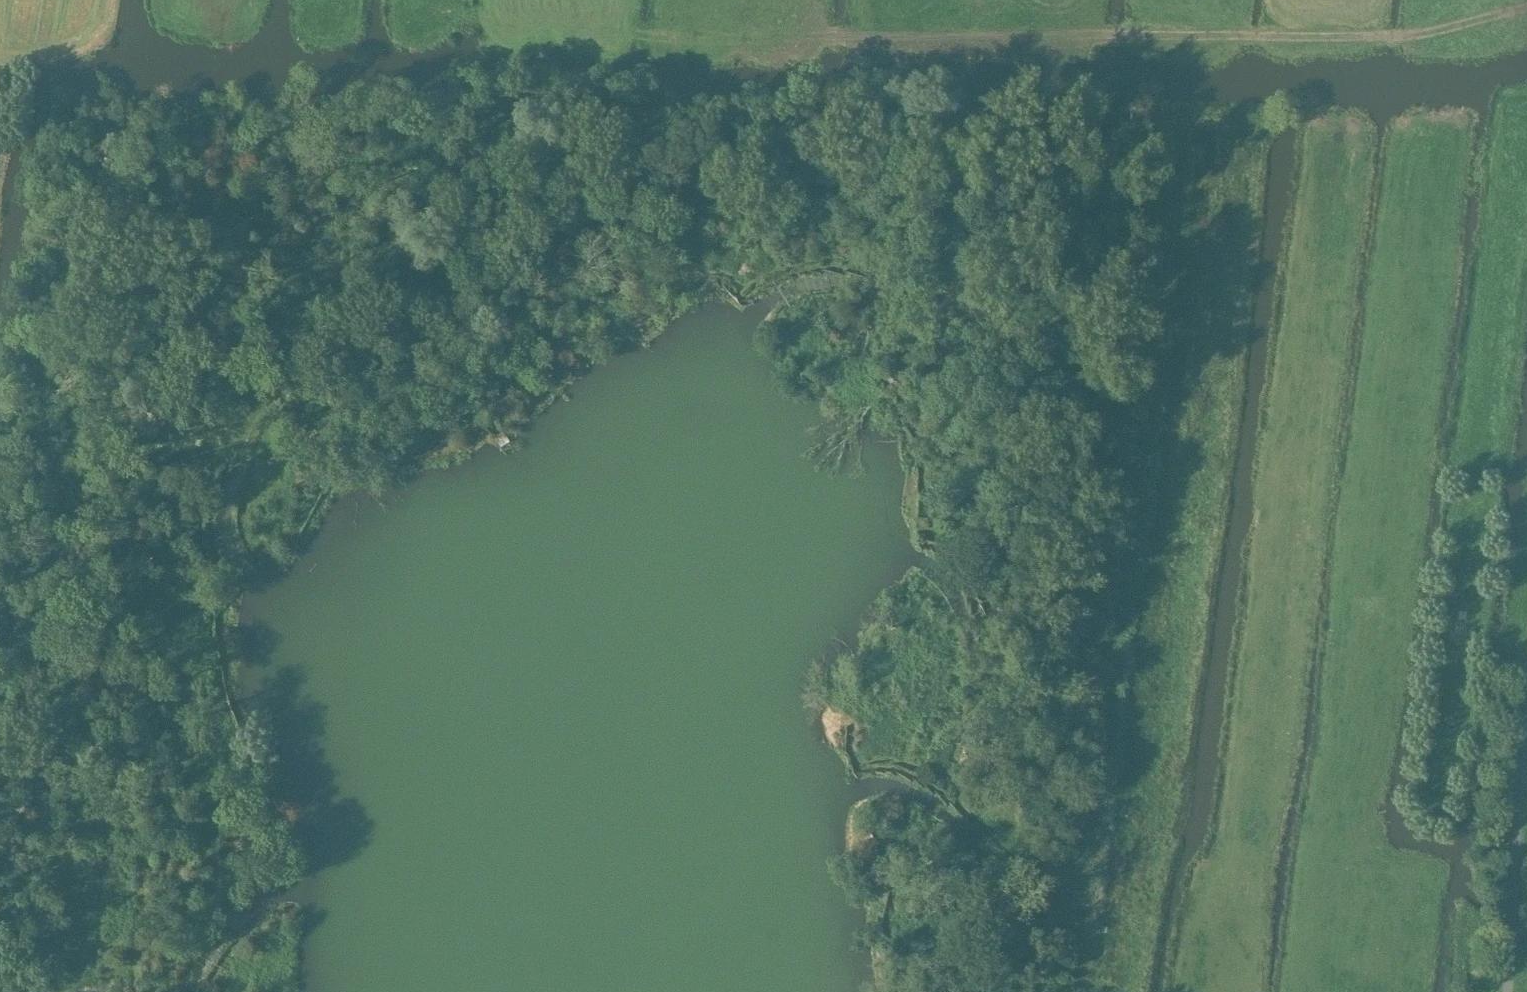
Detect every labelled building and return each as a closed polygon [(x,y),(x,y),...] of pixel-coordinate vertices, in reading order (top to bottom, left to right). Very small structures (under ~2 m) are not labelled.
[(510,443),(503,432),(495,437),(502,448),(510,443)]
